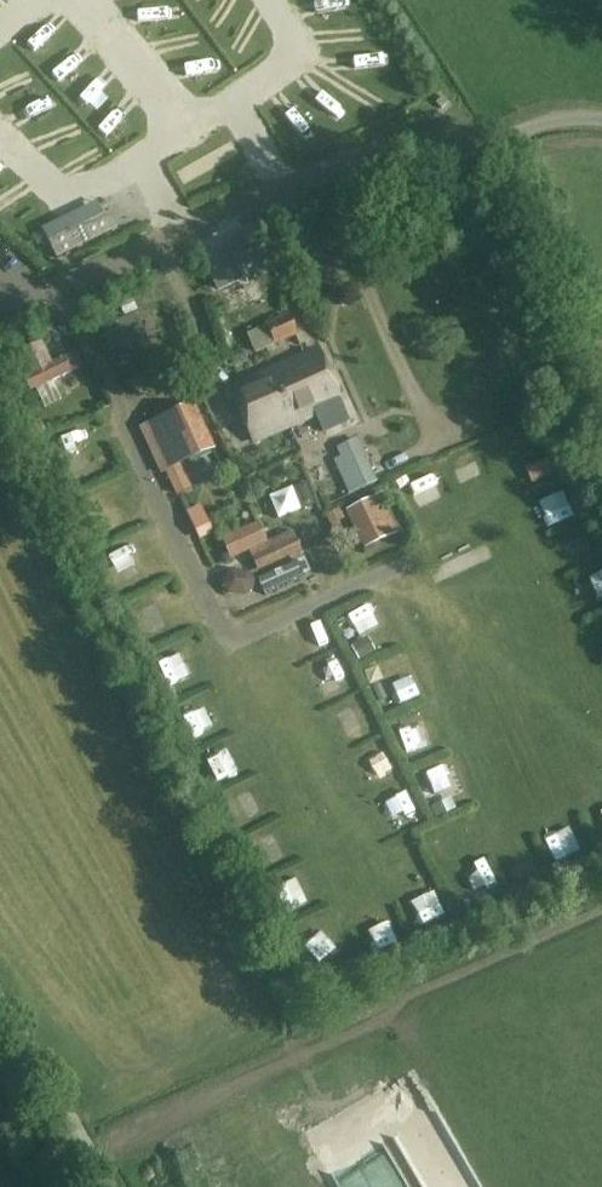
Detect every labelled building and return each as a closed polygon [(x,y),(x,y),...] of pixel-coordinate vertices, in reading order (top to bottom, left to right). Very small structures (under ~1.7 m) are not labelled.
[(109,211),(103,214),(48,241),(57,258),(117,228),(109,211)] [(228,243),(200,258),(218,293),(246,279),(248,284),(274,271),(253,229),(228,242),(228,243)] [(137,313),(100,329),(110,354),(129,346),(132,353),(142,349),(139,342),(148,338),(137,313)] [(275,345),(298,335),(289,314),(266,324),(275,345)] [(54,382),(83,368),(75,351),(52,363),(41,341),(18,352),(28,374),(23,376),(30,392),(36,390),(45,409),(63,400),(54,382)] [(347,421),(339,403),(341,402),(318,349),(274,368),(297,422),(317,413),(325,431),(347,421)] [(297,422),(274,368),(230,388),(253,441),(297,422)] [(166,471),(215,448),(194,402),(140,427),(160,471),(165,469),(166,471)] [(350,442),(366,437),(361,422),(345,428),(350,442)] [(378,482),(377,480),(362,448),(334,460),(335,463),(349,495),(378,482)] [(186,477),(172,483),(177,493),(190,487),(186,477)] [(398,533),(379,494),(346,511),(365,549),(398,533)] [(213,532),(200,504),(186,511),(199,538),(213,532)] [(224,557),(224,580),(244,580),(245,558),(224,557)] [(306,574),(300,561),(258,579),(264,593),(306,574)] [(330,603),(339,625),(371,611),(361,590),(330,603)] [(401,658),(378,667),(387,689),(409,680),(401,658)] [(438,794),(460,782),(448,761),(426,773),(438,794)] [(478,847),(457,858),(470,881),(490,870),(478,847)]
